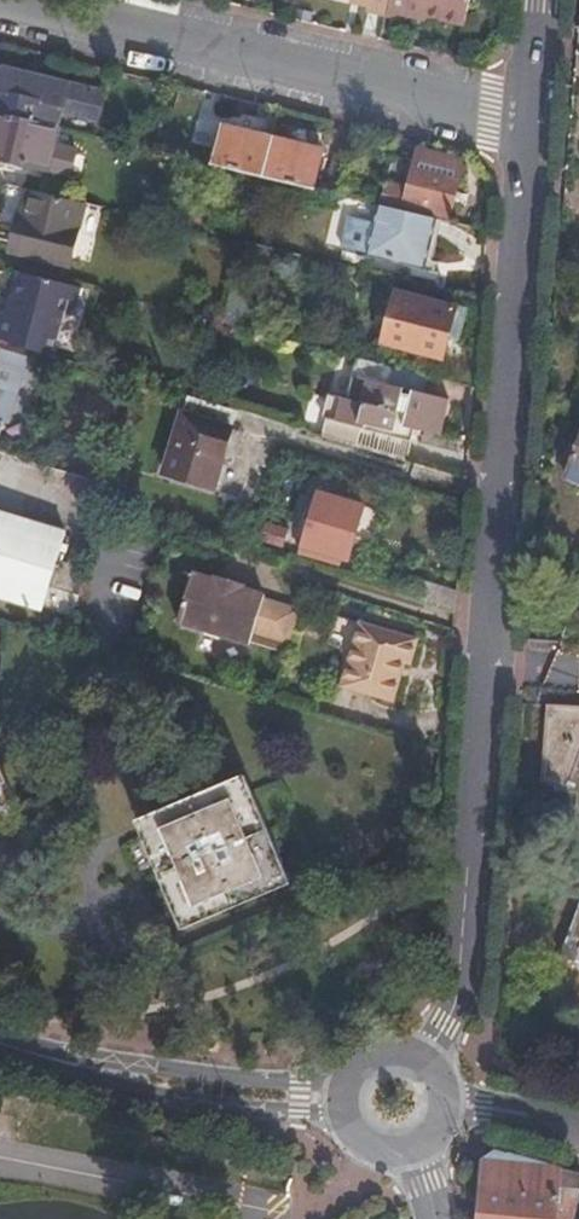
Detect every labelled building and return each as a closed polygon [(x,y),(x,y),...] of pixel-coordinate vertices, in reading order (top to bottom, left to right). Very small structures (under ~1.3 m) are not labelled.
[(350,1),(348,5),(364,9),(367,0),(350,0),(350,1)] [(388,0),(367,0),(364,9),(363,14),(383,19),(388,0)] [(470,0),(388,0),(383,19),(405,25),(406,20),(408,10),(424,14),(423,19),(462,28),(470,0)] [(421,24),(423,19),(424,14),(408,10),(406,20),(421,24)] [(59,129),(63,113),(99,122),(105,95),(0,69),(0,115),(59,129)] [(72,179),(78,154),(54,148),(59,129),(0,115),(0,160),(72,179)] [(224,128),(215,167),(228,170),(263,178),(272,139),(224,128)] [(322,151),(272,139),(263,178),(313,190),(322,151)] [(391,157),(379,206),(433,219),(434,214),(452,219),(466,163),(419,152),(416,164),(391,157)] [(87,204),(29,189),(13,254),(71,268),(87,204)] [(433,219),(379,206),(367,254),(421,268),(433,219)] [(22,273),(12,312),(1,310),(0,313),(0,339),(6,340),(51,354),(62,314),(73,316),(80,287),(22,273)] [(386,345),(444,360),(457,306),(399,292),(386,345)] [(5,423),(9,424),(29,356),(3,349),(6,340),(0,339),(0,439),(5,423)] [(391,368),(355,359),(345,397),(331,393),(320,432),(355,442),(361,425),(410,440),(413,428),(437,435),(446,400),(420,393),(387,384),(391,368)] [(424,376),(391,368),(387,384),(420,393),(424,376)] [(239,409),(193,395),(191,395),(166,476),(215,490),(239,409)] [(566,481),(578,487),(578,450),(566,481)] [(302,550),(350,563),(366,509),(318,495),(302,550)] [(41,609),(64,536),(0,516),(0,596),(41,609)] [(251,645),(254,634),(265,599),(266,596),(194,575),(179,624),(251,645)] [(254,634),(289,645),(300,610),(265,599),(254,634)] [(410,664),(417,639),(359,622),(351,650),(340,686),(392,701),(404,662),(410,664)] [(568,790),(578,760),(578,708),(548,706),(541,782),(568,790)] [(10,818),(5,806),(10,804),(0,783),(0,823),(10,818)] [(147,832),(179,904),(272,867),(241,795),(177,820),(172,807),(145,817),(150,830),(147,832)] [(565,944),(562,946),(557,957),(578,966),(578,906),(565,944)] [(578,1188),(578,1174),(562,1169),(538,1162),(496,1150),(483,1162),(478,1218),(572,1218),(578,1188)]
